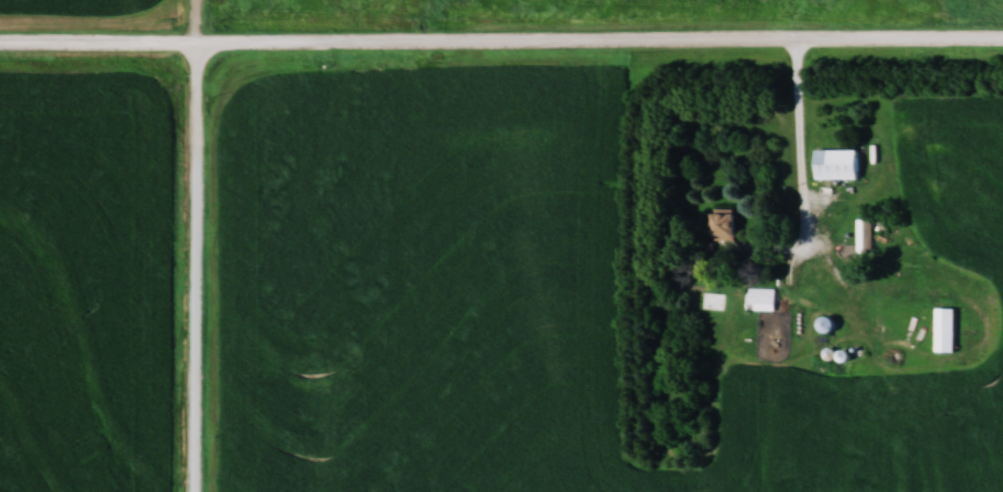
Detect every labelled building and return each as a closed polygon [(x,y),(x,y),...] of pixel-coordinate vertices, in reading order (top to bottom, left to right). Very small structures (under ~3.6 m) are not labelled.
[(860,179),(860,149),(817,149),(817,179),(860,179)] [(713,240),(736,240),(736,210),(713,210),(713,240)] [(860,235),(860,248),(871,248),(871,235),(860,235)] [(775,288),(746,288),(746,311),(775,311),(775,288)] [(955,308),(936,308),(936,352),(955,352),(955,308)] [(832,334),(836,320),(824,316),(819,329),(832,334)]
